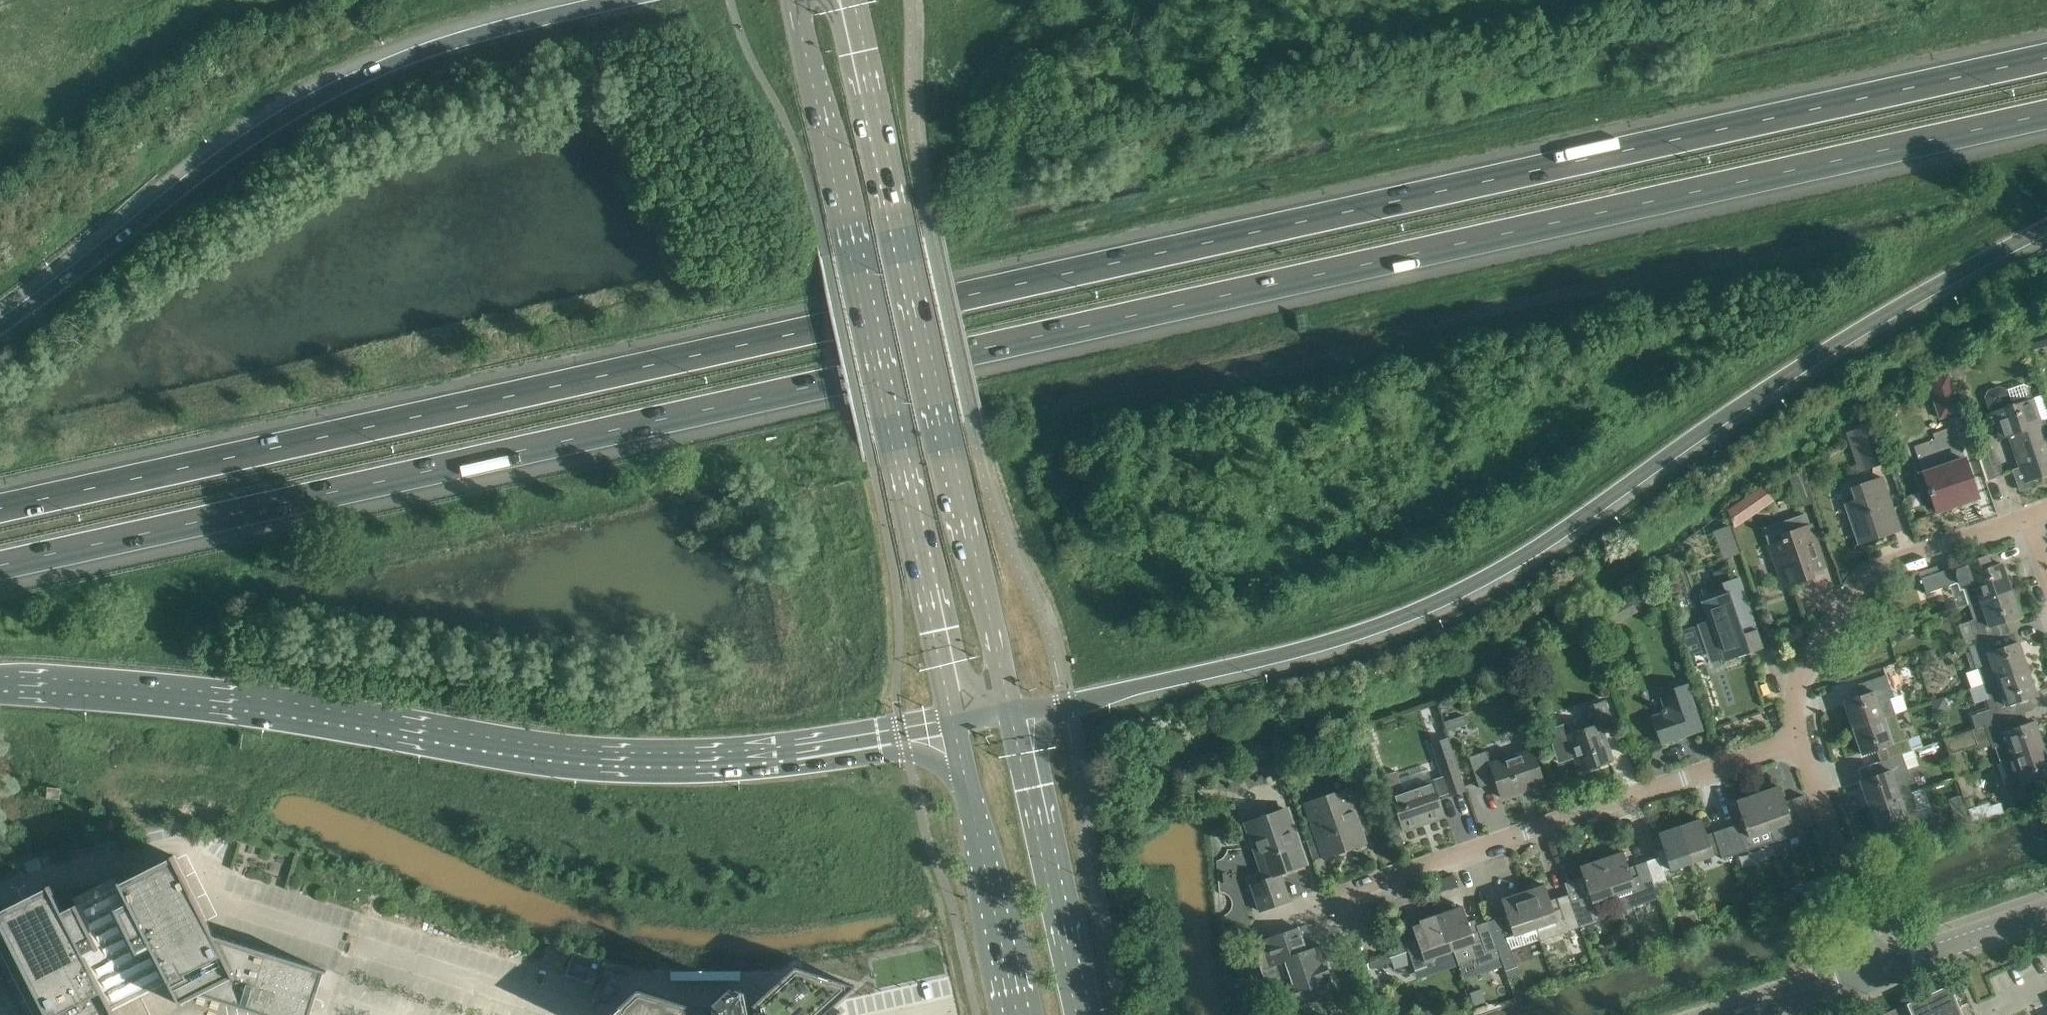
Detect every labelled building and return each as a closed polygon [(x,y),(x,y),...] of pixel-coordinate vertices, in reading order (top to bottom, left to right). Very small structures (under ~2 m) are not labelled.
[(2027,340),(2029,349),(2046,345),(2046,335),(2027,340)] [(1926,380),(1939,418),(1961,410),(1948,373),(1926,380)] [(1986,396),(1991,411),(2000,439),(2010,436),(2022,471),(2012,475),(2017,489),(2031,485),(2029,480),(2046,474),(2046,440),(2040,420),(2032,397),(2029,387),(2023,385),(2004,391),(1999,388),(1988,392),(1986,396)] [(1873,423),(1852,430),(1865,468),(1886,461),(1873,423)] [(1936,510),(1961,502),(1978,496),(1953,425),(1932,433),(1934,438),(1914,445),(1936,510)] [(1993,448),(1979,453),(1988,478),(2002,474),(1993,448)] [(1845,503),(1859,543),(1900,529),(1882,476),(1851,487),(1855,499),(1845,503)] [(1807,487),(1797,491),(1800,501),(1803,508),(1813,505),(1810,498),(1807,487)] [(1738,502),(1730,508),(1735,523),(1747,515),(1738,502)] [(1806,514),(1765,529),(1785,587),(1812,578),(1811,572),(1825,567),(1809,523),(1806,514)] [(1730,525),(1715,530),(1725,558),(1739,553),(1730,525)] [(1963,588),(1968,603),(2010,589),(2001,562),(1991,566),(1987,555),(1921,577),(1926,592),(1957,582),(1960,589),(1963,588)] [(1708,621),(1699,624),(1711,660),(1720,658),(1721,661),(1750,652),(1748,646),(1761,642),(1739,576),(1722,582),(1725,592),(1701,601),(1708,621)] [(1970,620),(1978,642),(1992,638),(2001,635),(1997,623),(2019,615),(2010,589),(1968,603),(1973,619),(1970,620)] [(1996,649),(1992,638),(1978,642),(1968,645),(1976,668),(1979,667),(1984,682),(2027,668),(2018,642),(1996,649)] [(1934,648),(1925,650),(1927,659),(1936,656),(1934,648)] [(1928,661),(1919,663),(1922,672),(1931,670),(1928,661)] [(1990,710),(1970,717),(1974,728),(2008,717),(2018,714),(2014,702),(2029,697),(2036,694),(2027,668),(1984,682),(1989,698),(1986,699),(1990,710)] [(1853,728),(1895,713),(1890,698),(1893,697),(1886,674),(1862,682),(1866,694),(1844,701),(1853,728)] [(1651,716),(1661,744),(1702,729),(1687,683),(1673,688),(1675,692),(1661,697),(1666,711),(1651,716)] [(1941,698),(1931,701),(1935,714),(1945,711),(1941,698)] [(1567,724),(1549,730),(1552,738),(1551,738),(1559,761),(1576,755),(1581,770),(1611,760),(1601,730),(1613,725),(1604,700),(1583,707),(1589,726),(1570,733),(1567,724)] [(1895,713),(1853,728),(1862,754),(1884,747),(1888,758),(1878,761),(1911,750),(1904,727),(1901,728),(1895,713)] [(1995,746),(2001,762),(2043,747),(2034,721),(2012,728),(2008,717),(1974,728),(1943,739),(1948,754),(1990,740),(1992,747),(1995,746)] [(1370,731),(1363,733),(1366,744),(1374,741),(1370,731)] [(1448,738),(1431,743),(1439,767),(1442,775),(1448,793),(1449,796),(1466,790),(1456,761),(1448,738)] [(2001,762),(2006,777),(2003,778),(2011,800),(2034,792),(2030,781),(2046,775),(2046,758),(2043,747),(2001,762)] [(1469,756),(1479,787),(1496,781),(1502,797),(1544,783),(1532,749),(1491,763),(1486,750),(1469,756)] [(1860,780),(1869,807),(1912,792),(1907,777),(1910,776),(1902,753),(1911,750),(1878,761),(1882,773),(1860,780)] [(1396,770),(1384,774),(1403,829),(1430,820),(1431,822),(1445,817),(1438,796),(1448,793),(1442,775),(1432,779),(1402,789),(1396,770)] [(1779,785),(1758,793),(1770,829),(1774,840),(1802,831),(1800,825),(1813,821),(1804,794),(1801,795),(1791,799),(1793,802),(1786,805),(1779,785)] [(1347,789),(1305,803),(1324,856),(1365,842),(1347,789)] [(1912,792),(1869,807),(1878,833),(1892,828),(1900,825),(1904,837),(1928,829),(1943,824),(1938,812),(1923,817),(1922,814),(1920,806),(1917,807),(1912,792)] [(1774,840),(1770,829),(1758,793),(1736,800),(1744,821),(1725,827),(1734,854),(1774,840)] [(1989,802),(1969,809),(1972,818),(1973,822),(1978,820),(2002,813),(2001,812),(2000,808),(1999,803),(1990,806),(1989,802)] [(1266,877),(1253,882),(1263,909),(1290,900),(1280,872),(1305,864),(1286,809),(1247,822),(1266,877)] [(1965,809),(1953,813),(1956,823),(1957,825),(1969,821),(1969,819),(1965,809)] [(1734,854),(1725,827),(1706,834),(1701,818),(1679,826),(1692,862),(1720,852),(1722,858),(1734,854)] [(1663,871),(1692,862),(1679,826),(1658,833),(1665,854),(1646,860),(1656,887),(1667,883),(1663,871)] [(1659,897),(1656,887),(1646,860),(1628,867),(1623,851),(1601,859),(1614,895),(1619,912),(1620,911),(1620,910),(1659,897)] [(120,881),(122,884),(145,918),(128,927),(136,944),(147,938),(160,964),(181,1005),(183,1004),(181,1001),(197,994),(265,1014),(309,1014),(323,971),(326,972),(327,971),(214,935),(173,854),(120,881)] [(1566,879),(1570,890),(1570,893),(1568,893),(1579,926),(1594,921),(1587,901),(1591,900),(1592,902),(1614,895),(1601,859),(1580,866),(1585,882),(1580,883),(1578,877),(1567,880),(1567,879),(1566,879)] [(145,918),(122,884),(120,881),(119,882),(116,876),(53,891),(64,913),(77,941),(90,935),(99,954),(85,960),(104,992),(126,981),(128,985),(140,979),(138,975),(160,964),(147,938),(136,944),(128,927),(145,918)] [(1436,894),(1446,891),(1441,878),(1432,881),(1436,894)] [(1539,939),(1579,926),(1568,893),(1550,900),(1544,884),(1523,891),(1539,939)] [(104,992),(85,960),(99,954),(90,935),(77,941),(64,913),(53,891),(50,885),(48,886),(50,888),(0,914),(0,921),(47,1014),(116,1014),(104,992)] [(1523,891),(1501,899),(1507,914),(1488,920),(1503,965),(1508,978),(1519,974),(1510,949),(1539,939),(1523,891)] [(1462,906),(1438,914),(1455,964),(1475,957),(1477,963),(1485,961),(1488,970),(1503,965),(1488,920),(1470,926),(1462,906)] [(1406,943),(1387,949),(1394,968),(1412,961),(1415,969),(1425,965),(1427,974),(1455,964),(1438,914),(1419,920),(1420,923),(1413,926),(1417,938),(1405,942),(1406,943)] [(1306,950),(1298,927),(1252,942),(1264,978),(1271,986),(1280,989),(1282,988),(1288,1004),(1334,988),(1325,962),(1328,962),(1322,944),(1306,950)] [(574,955),(567,974),(587,980),(593,961),(574,955)] [(855,985),(795,966),(751,1006),(753,1014),(822,1014),(855,985)] [(1958,1005),(1949,984),(1898,1007),(1902,1014),(1936,1014),(1958,1005)] [(608,1014),(709,1014),(708,1010),(637,988),(608,1014)] [(743,992),(730,988),(712,1004),(714,1014),(712,1014),(749,1014),(743,992)] [(1366,998),(1365,999),(1364,999),(1363,996),(1354,995),(1346,1002),(1350,1012),(1360,1013),(1367,1007),(1366,1003),(1368,1003),(1366,998)] [(1958,1005),(1936,1014),(1963,1014),(1958,1005)]
